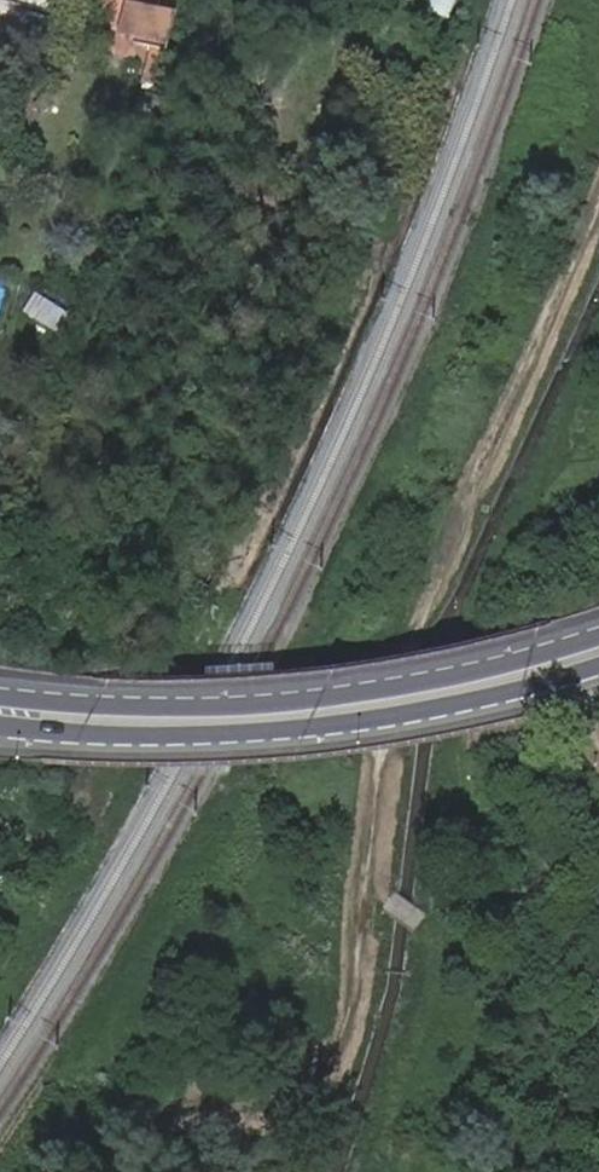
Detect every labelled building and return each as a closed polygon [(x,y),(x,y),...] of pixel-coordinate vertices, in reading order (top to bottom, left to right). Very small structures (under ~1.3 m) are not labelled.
[(178,0),(140,0),(137,12),(130,39),(128,47),(146,53),(136,88),(153,94),(178,0)] [(18,6),(9,37),(33,45),(41,12),(18,6)] [(113,34),(130,39),(137,12),(121,7),(113,34)] [(33,45),(9,37),(9,40),(32,47),(33,45)] [(43,316),(27,301),(7,325),(23,339),(43,316)]
